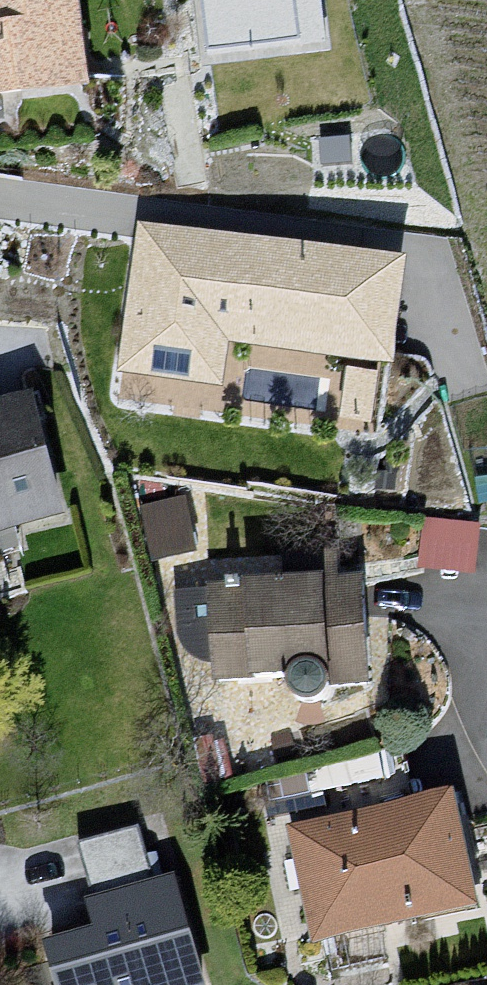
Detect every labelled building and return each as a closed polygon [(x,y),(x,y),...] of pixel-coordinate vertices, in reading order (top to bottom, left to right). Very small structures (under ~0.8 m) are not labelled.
[(88,83),(79,0),(0,0),(0,93),(88,83)] [(320,0),(203,0),(209,55),(325,42),(320,0)] [(406,253),(136,220),(117,373),(221,386),(227,343),(392,364),(406,253)] [(0,398),(0,545),(101,524),(71,383),(0,398)] [(147,480),(150,554),(195,552),(192,478),(147,480)] [(427,564),(482,567),(484,514),(429,511),(427,564)] [(408,571),(187,587),(197,733),(418,718),(408,571)] [(297,826),(328,953),(486,915),(486,781),(297,826)] [(143,824),(83,839),(96,893),(157,878),(143,824)] [(63,928),(80,984),(241,984),(212,885),(63,928)]
